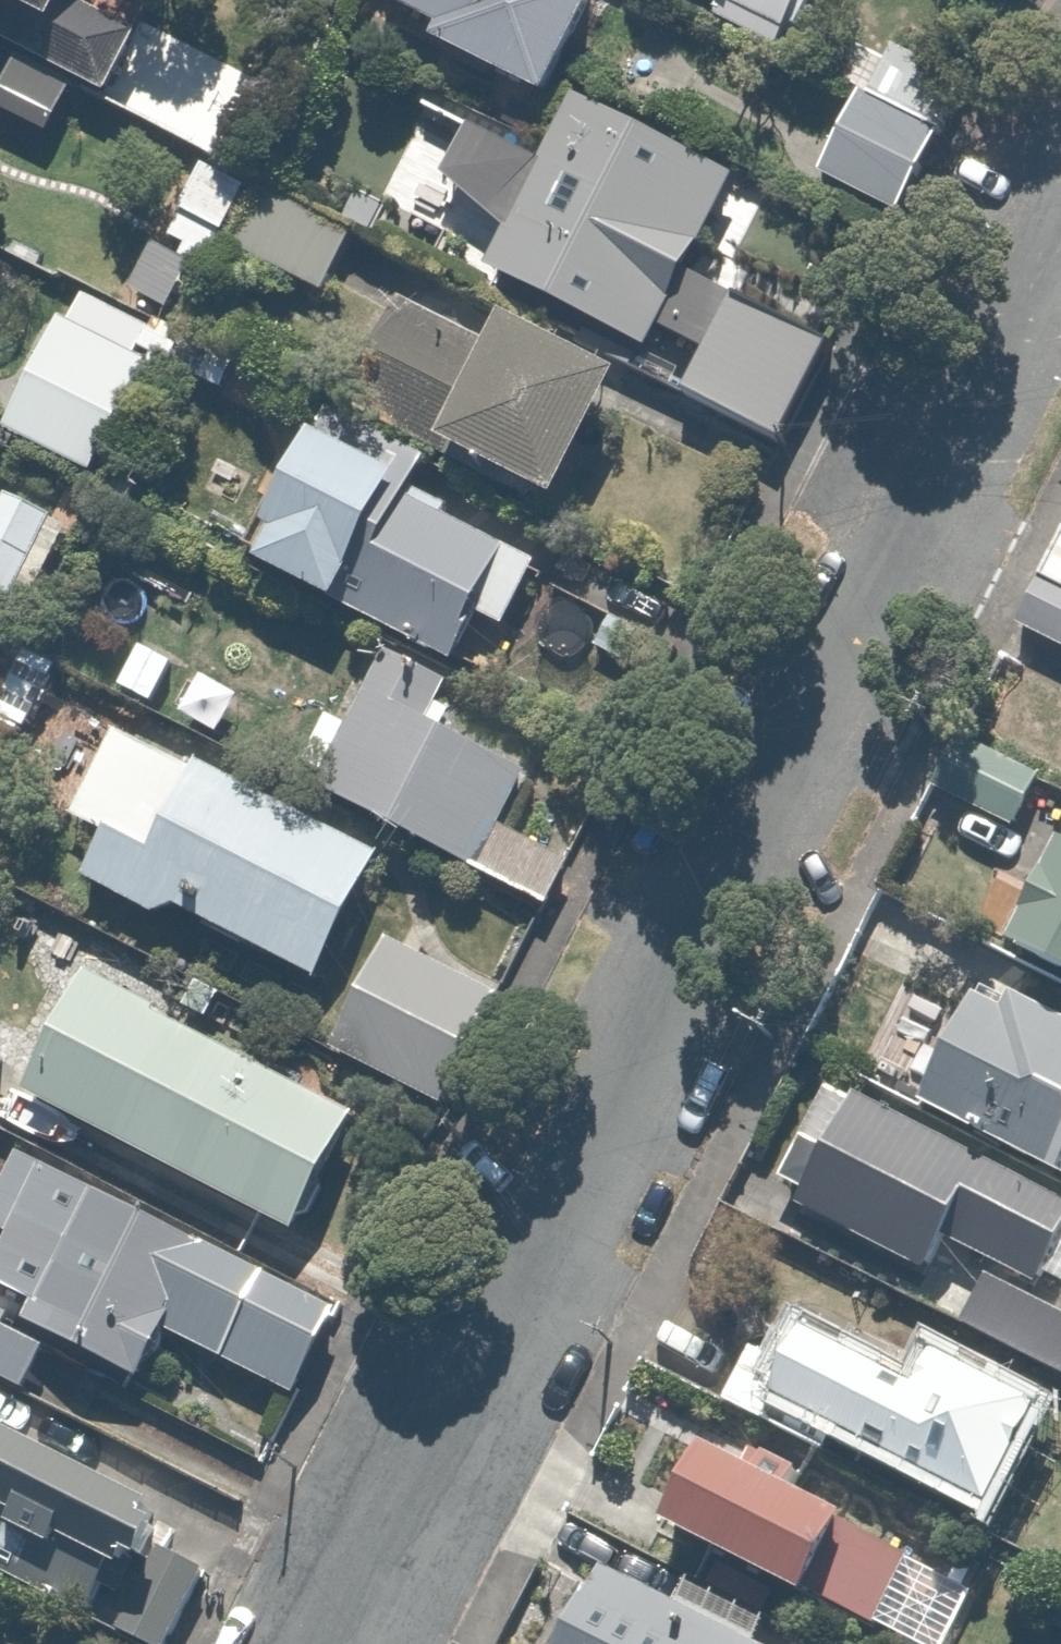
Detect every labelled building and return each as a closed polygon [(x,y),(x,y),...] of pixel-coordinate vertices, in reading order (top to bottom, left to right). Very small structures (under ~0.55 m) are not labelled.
[(104,103),(140,28),(82,0),(0,0),(0,53),(104,103)] [(431,26),(422,46),(530,100),(579,0),(378,0),(431,26)] [(708,11),(769,41),(789,0),(714,0),(708,11)] [(933,134),(849,91),(806,175),(890,218),(933,134)] [(500,226),(477,271),(642,355),(654,330),(694,351),(674,390),(768,438),(833,312),(748,268),(699,243),(731,180),(566,96),(533,160),(469,127),(435,193),(500,226)] [(345,235),(202,161),(158,246),(205,270),(217,246),(314,296),(345,235)] [(605,377),(495,320),(483,345),(392,298),(336,408),(536,511),(605,377)] [(48,320),(0,413),(0,428),(86,472),(140,367),(48,320)] [(447,508),(303,433),(236,562),(444,670),(505,553),(441,520),(447,508)] [(2,500),(0,504),(0,601),(13,609),(56,531),(2,500)] [(1008,625),(1060,654),(1060,530),(1008,625)] [(665,609),(572,554),(550,592),(603,623),(590,646),(630,669),(665,609)] [(331,709),(298,774),(541,900),(589,806),(437,728),(458,688),(388,652),(353,720),(331,709)] [(48,680),(11,660),(0,680),(0,734),(15,742),(48,680)] [(373,855),(111,724),(63,821),(91,835),(70,879),(160,924),(168,908),(311,979),(373,855)] [(1029,778),(959,741),(933,791),(1003,828),(1029,778)] [(1048,841),(990,944),(1060,983),(1060,848),(1048,841)] [(494,984),(395,930),(323,1060),(423,1114),(494,984)] [(154,1007),(85,972),(23,1091),(292,1230),(352,1115),(152,1011),(154,1007)] [(912,1108),(1060,1178),(1060,1015),(975,974),(912,1108)] [(840,1094),(782,1216),(923,1283),(940,1246),(985,1268),(954,1333),(1060,1383),(1060,1309),(1030,1294),(1060,1228),(1060,1199),(840,1094)] [(45,1340),(134,1386),(160,1336),(281,1399),(327,1312),(6,1144),(0,1156),(0,1255),(41,1277),(16,1325),(45,1340)] [(822,1452),(832,1433),(974,1509),(1029,1407),(935,1357),(916,1391),(797,1326),(778,1362),(754,1350),(727,1401),(808,1444),(822,1452)] [(14,1390),(38,1347),(0,1327),(0,1383),(14,1390)] [(0,1437),(0,1603),(87,1643),(167,1643),(201,1573),(129,1539),(145,1506),(0,1437)] [(897,1550),(839,1522),(696,1452),(658,1528),(801,1598),(859,1626),(897,1550)] [(601,1560),(556,1643),(761,1643),(601,1560)]
